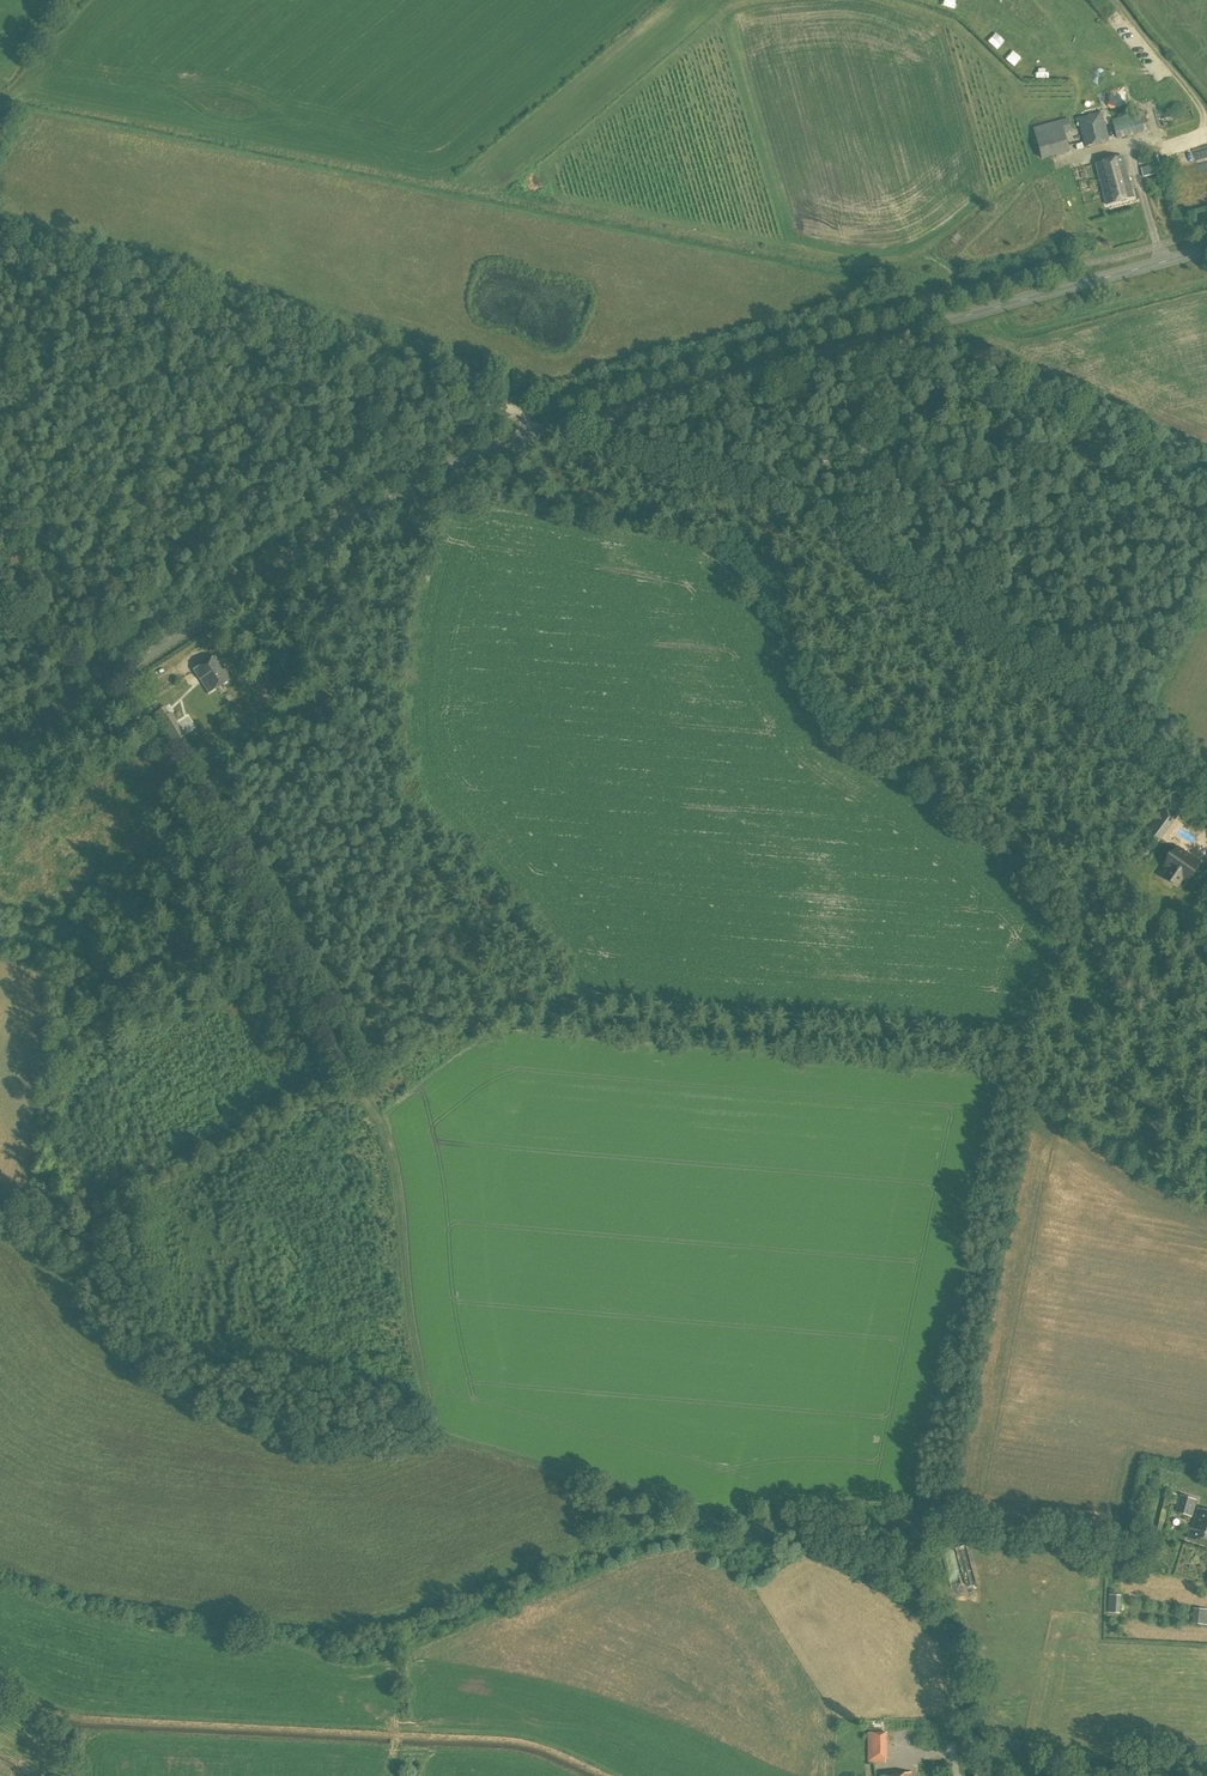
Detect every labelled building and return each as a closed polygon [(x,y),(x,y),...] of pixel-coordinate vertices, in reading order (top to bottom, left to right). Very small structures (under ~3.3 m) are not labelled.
[(1056,78),(1067,77),(1066,65),(1056,65),(1056,78)] [(1105,67),(1096,72),(1102,84),(1111,80),(1105,67)] [(1181,111),(1165,118),(1170,128),(1186,122),(1181,111)] [(1085,147),(1109,141),(1101,112),(1078,118),(1085,147)] [(1130,115),(1117,118),(1123,137),(1135,134),(1130,115)] [(1033,128),(1037,141),(1055,136),(1060,157),(1071,154),(1066,133),(1072,132),(1069,118),(1033,128)] [(1194,145),(1206,139),(1206,128),(1189,136),(1194,145)] [(1073,163),(1088,159),(1086,150),(1071,154),(1073,163)] [(1107,205),(1134,197),(1122,156),(1096,164),(1107,205)] [(1153,164),(1141,167),(1141,168),(1144,177),(1155,174),(1153,164)] [(208,693),(231,678),(216,655),(194,670),(208,693)] [(180,738),(191,731),(177,709),(176,710),(171,703),(162,709),(180,738)] [(1169,827),(1158,819),(1152,828),(1162,836),(1169,827)] [(1198,862),(1178,848),(1166,866),(1171,869),(1166,876),(1178,884),(1183,878),(1186,880),(1198,862)] [(1192,1516),(1196,1500),(1180,1495),(1175,1512),(1192,1516)] [(1198,1508),(1192,1528),(1191,1528),(1188,1538),(1206,1543),(1206,1511),(1198,1508)] [(1108,1613),(1120,1614),(1121,1596),(1109,1595),(1108,1613)] [(1194,1608),(1192,1624),(1206,1625),(1206,1609),(1194,1608)] [(868,1762),(886,1762),(886,1758),(888,1758),(887,1732),(867,1733),(868,1762)] [(1014,1751),(1016,1741),(1001,1738),(999,1748),(1014,1751)]
